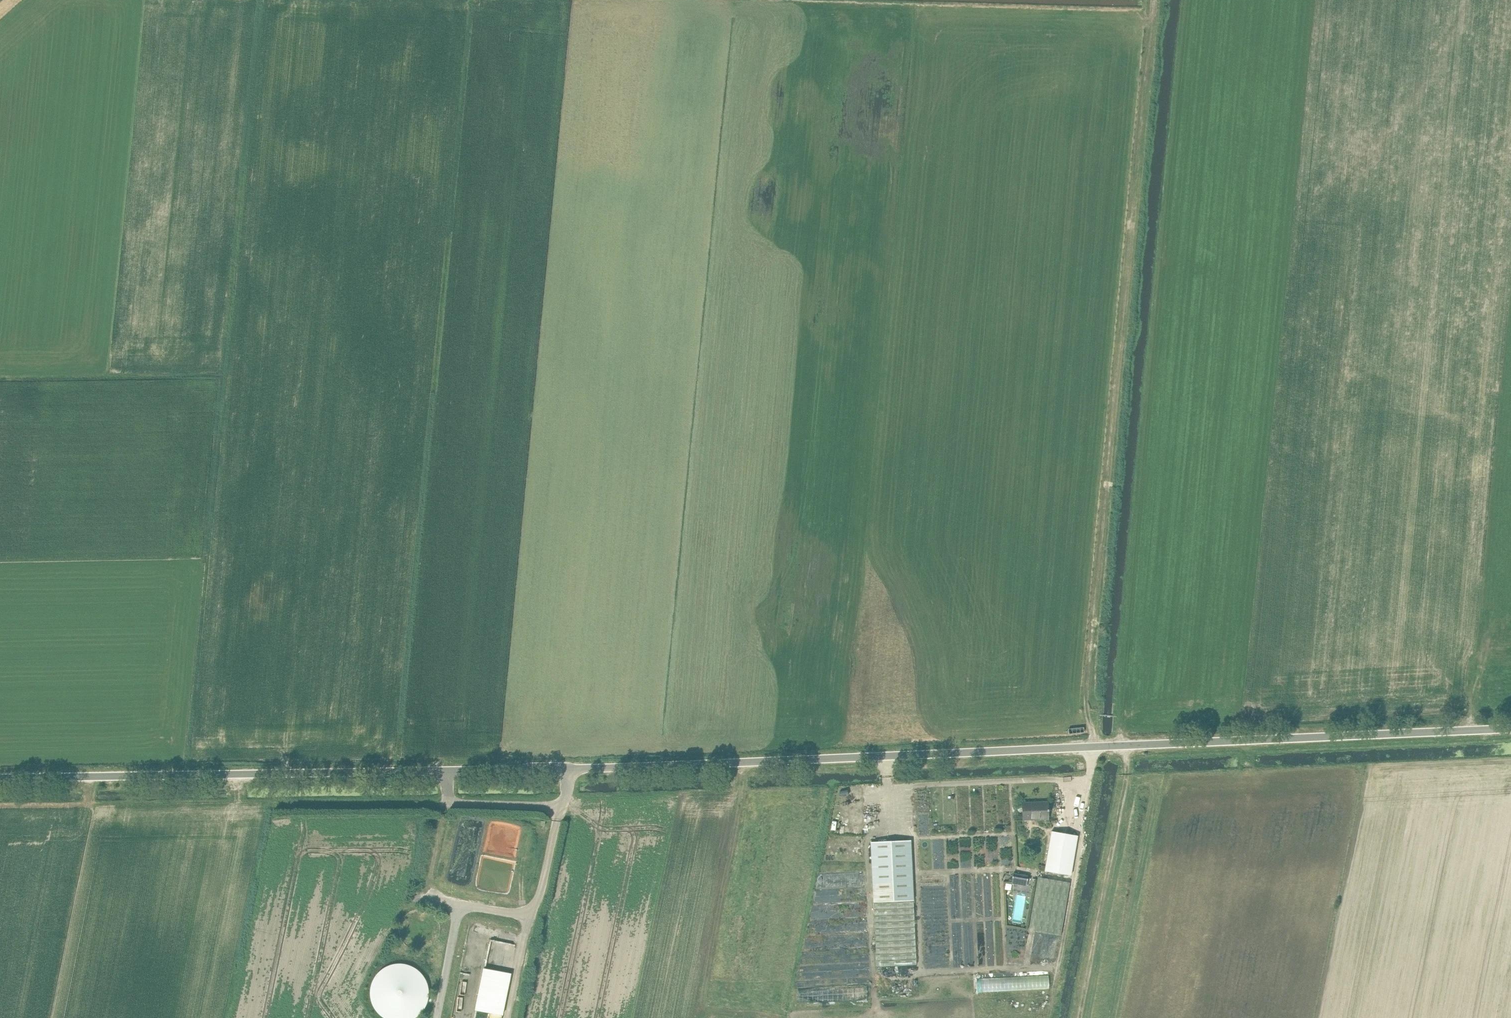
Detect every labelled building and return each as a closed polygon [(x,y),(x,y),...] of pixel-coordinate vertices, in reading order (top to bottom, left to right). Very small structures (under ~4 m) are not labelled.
[(1022,803),(1023,820),(1048,819),(1048,811),(1049,811),(1049,809),(1048,809),(1047,802),(1047,803),(1036,804),(1036,802),(1022,803)] [(1047,862),(1046,867),(1045,871),(1071,875),(1078,835),(1052,831),(1047,862)] [(916,965),(911,840),(871,842),(876,967),(916,965)] [(1026,886),(1028,875),(1013,873),(1012,883),(1026,886)] [(1069,883),(1038,877),(1029,930),(1061,935),(1069,883)] [(472,932),(502,936),(503,929),(473,925),(472,932)] [(475,1009),(506,1015),(514,972),(488,967),(490,956),(485,956),(475,1009)] [(430,992),(428,984),(425,976),(419,970),(412,966),(405,963),(398,963),(391,964),(384,967),(378,973),(373,980),(371,988),(370,996),(372,1003),(375,1009),(380,1014),(385,1017),(415,1017),(417,1017),(423,1012),(427,1006),(429,999),(430,992)] [(1050,974),(977,977),(978,991),(1051,989),(1050,974)]
